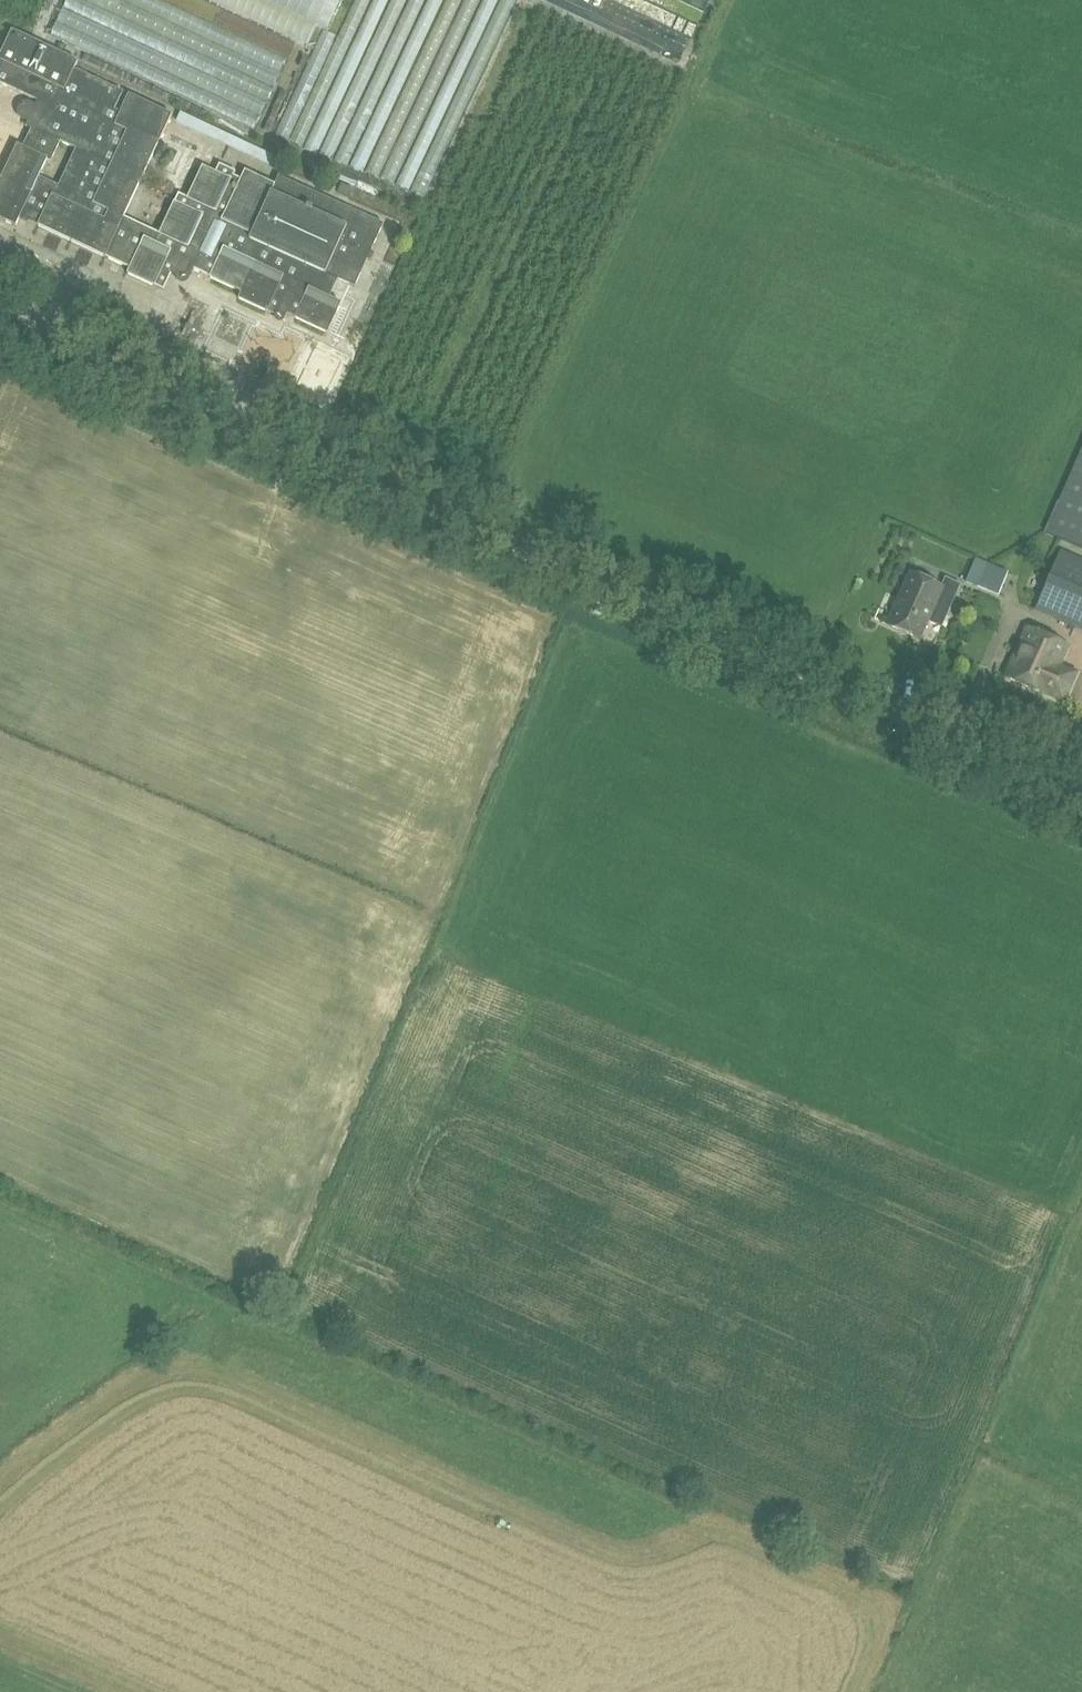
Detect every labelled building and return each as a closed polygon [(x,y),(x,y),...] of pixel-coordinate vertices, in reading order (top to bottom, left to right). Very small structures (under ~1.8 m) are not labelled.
[(275,132),(325,151),(324,152),(343,159),(343,160),(361,167),(362,165),(378,171),(377,172),(410,185),(482,0),(475,0),(454,54),(424,42),(440,0),(326,0),(275,132)] [(274,315),(284,294),(293,298),(286,313),(327,332),(340,303),(328,298),(337,279),(354,287),(383,224),(279,176),(275,184),(244,170),(241,178),(234,175),(235,172),(219,164),(215,172),(201,166),(187,197),(178,193),(174,201),(173,201),(158,233),(125,217),(172,115),(129,95),(121,113),(115,110),(123,92),(75,69),(78,62),(12,31),(0,57),(0,83),(37,100),(25,126),(31,129),(23,148),(16,145),(0,180),(0,219),(16,226),(20,217),(129,268),(127,273),(163,290),(172,269),(176,271),(192,270),(192,269),(240,291),(237,297),(274,315)] [(1045,533),(1081,549),(1081,449),(1045,533)] [(1081,631),(1081,560),(1059,550),(1034,611),(1081,631)] [(966,581),(995,583),(997,562),(968,559),(966,581)] [(1029,601),(1037,567),(1003,559),(995,593),(1029,601)] [(887,624),(919,638),(933,608),(947,614),(959,586),(945,580),(942,587),(910,573),(887,624)] [(1046,696),(1048,692),(1051,694),(1056,682),(1077,691),(1081,680),(1081,676),(1059,666),(1067,647),(1027,629),(1005,677),(1046,696)]
